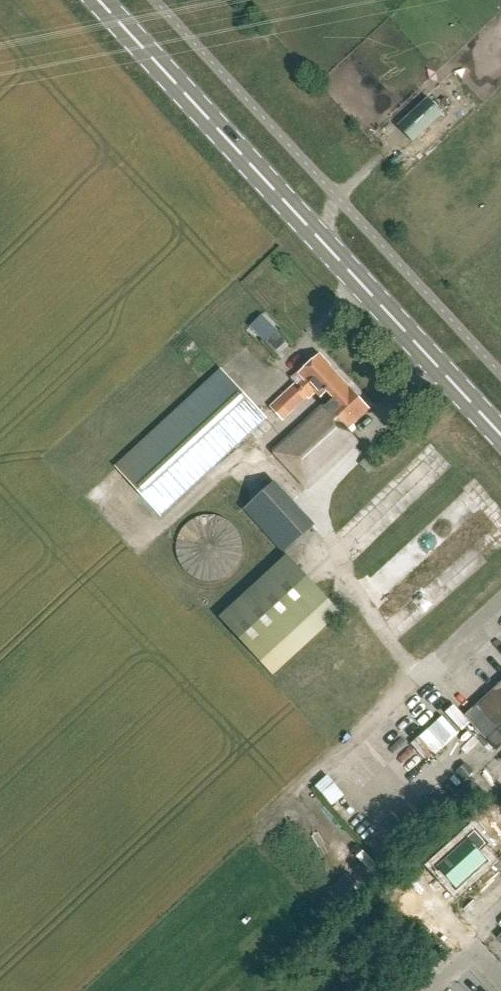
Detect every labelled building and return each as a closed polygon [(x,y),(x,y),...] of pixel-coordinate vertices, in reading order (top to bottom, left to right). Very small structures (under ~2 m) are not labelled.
[(412,141),(441,113),(442,113),(426,97),(397,125),(412,141)] [(264,315),(252,327),(261,336),(273,323),(264,315)] [(274,452),(308,490),(357,443),(347,431),(368,410),(347,387),(329,367),(330,366),(320,355),(299,374),(305,380),(298,386),(296,384),(271,407),(283,422),(302,405),(312,416),(274,452)] [(161,517),(267,419),(220,369),(114,466),(161,517)] [(429,446),(365,505),(376,517),(440,458),(429,446)] [(205,581),(209,581),(212,581),(214,581),(217,580),(221,579),(223,578),(225,577),(229,574),(232,571),(234,569),(236,567),(237,565),(238,563),(239,561),(240,558),(240,556),(241,554),(241,552),(241,548),(241,545),(241,542),(240,540),(240,538),(239,536),(238,535),(237,532),(236,530),(234,528),(233,526),(231,524),(229,523),(228,521),(224,519),(219,517),(215,516),(213,515),(208,515),(205,515),(200,516),(196,517),(192,519),(189,521),(186,523),(183,527),(180,531),(178,534),(178,535),(177,537),(176,539),(176,541),(175,544),(175,547),(175,549),(175,552),(175,554),(176,556),(177,558),(177,561),(178,563),(179,565),(181,568),(183,570),(184,571),(188,574),(192,577),(195,579),(197,579),(201,581),(205,581)] [(269,675),(339,613),(283,551),(214,613),(269,675)] [(465,716),(493,746),(496,750),(500,746),(500,683),(465,716)] [(386,712),(400,700),(394,692),(380,704),(386,712)] [(436,754),(460,734),(442,716),(420,737),(436,754)] [(330,778),(343,795),(368,777),(354,759),(330,778)] [(300,837),(322,877),(334,871),(311,830),(300,837)] [(475,832),(436,866),(456,889),(487,860),(479,851),(486,844),(475,832)] [(500,925),(500,878),(467,909),(491,934),(500,925)]
